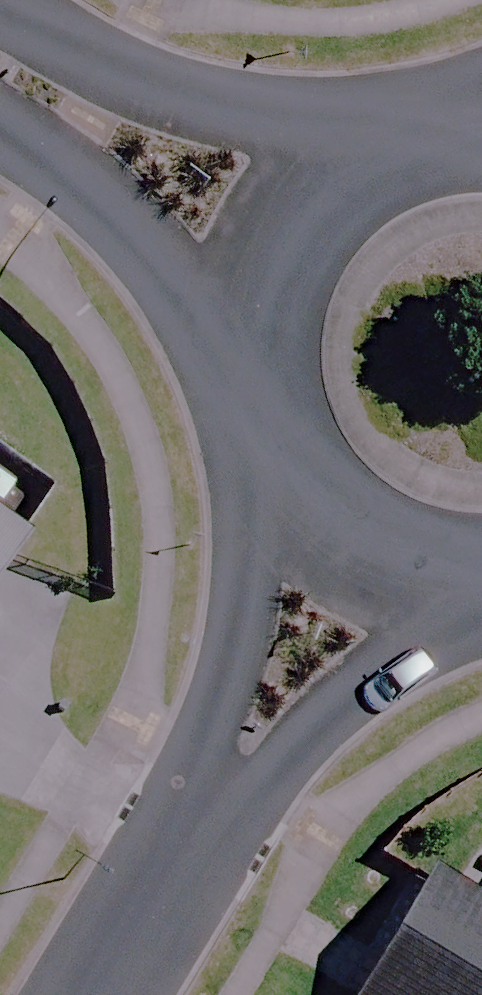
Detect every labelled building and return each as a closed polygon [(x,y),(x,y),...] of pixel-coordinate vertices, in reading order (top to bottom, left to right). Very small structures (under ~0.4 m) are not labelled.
[(0,534),(0,569),(16,546),(0,534)] [(417,886),(362,994),(481,994),(481,919),(417,886)]
